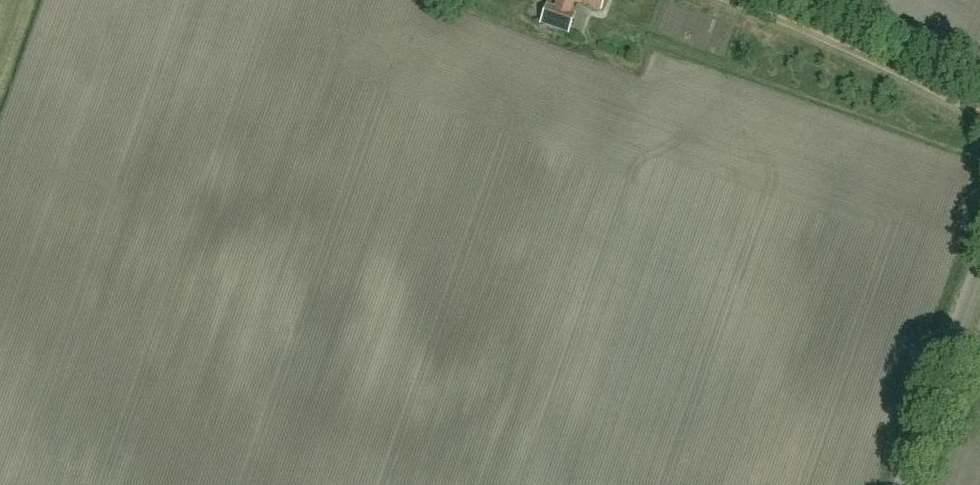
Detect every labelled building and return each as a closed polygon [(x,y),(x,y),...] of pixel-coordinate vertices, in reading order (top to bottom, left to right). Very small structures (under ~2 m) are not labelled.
[(604,0),(558,0),(554,10),(548,7),(542,26),(568,35),(575,17),(571,15),(575,3),(600,12),(604,0)]
